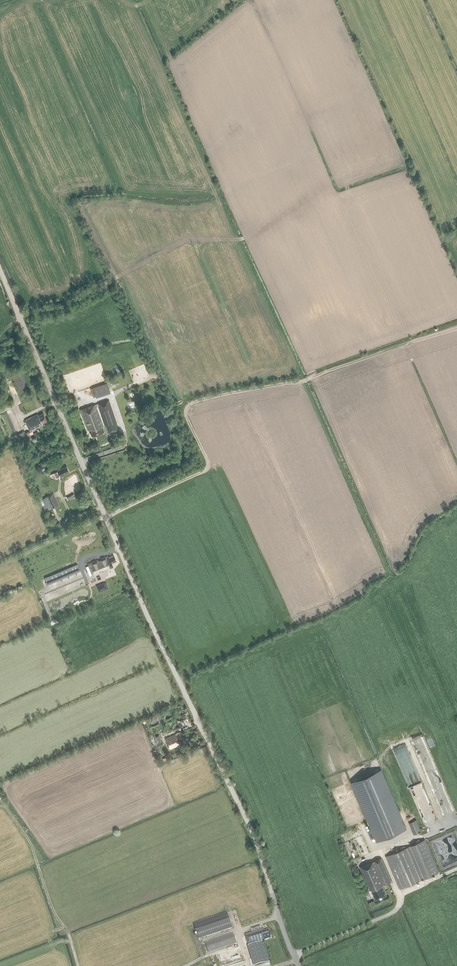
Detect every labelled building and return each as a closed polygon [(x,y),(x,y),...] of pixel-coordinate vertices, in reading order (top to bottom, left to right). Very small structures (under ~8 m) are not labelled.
[(27,386),(20,370),(11,374),(17,390),(27,386)] [(110,393),(107,383),(93,388),(96,398),(110,393)] [(116,422),(111,405),(109,400),(80,410),(88,431),(89,431),(89,433),(90,433),(91,436),(104,432),(102,427),(104,427),(97,408),(97,406),(98,406),(105,426),(106,426),(108,433),(118,430),(115,423),(116,422)] [(38,416),(37,414),(25,420),(30,431),(39,427),(39,426),(42,425),(42,423),(47,421),(43,413),(38,416)] [(23,433),(17,435),(19,440),(33,434),(32,431),(29,432),(28,431),(24,434),(23,433)] [(64,474),(69,472),(68,470),(67,468),(66,467),(57,471),(57,472),(53,473),(56,478),(59,476),(60,477),(64,475),(64,474)] [(59,505),(53,493),(45,497),(51,509),(59,505)] [(104,569),(105,571),(108,570),(108,569),(113,567),(111,563),(116,561),(114,556),(108,558),(107,557),(88,565),(92,576),(103,572),(102,570),(104,569)] [(80,571),(77,564),(45,578),(47,585),(80,571)] [(106,583),(97,586),(99,592),(108,588),(106,583)] [(178,740),(182,739),(180,734),(176,735),(176,734),(166,738),(170,749),(180,745),(178,740)] [(158,746),(162,744),(159,735),(155,737),(153,738),(156,746),(158,746)] [(406,828),(381,770),(352,783),(371,828),(367,830),(371,839),(375,837),(377,841),(406,828)] [(421,831),(416,819),(408,823),(414,835),(421,831)] [(439,872),(425,840),(386,856),(399,889),(439,872)] [(382,885),(391,881),(381,858),(360,867),(370,890),(371,890),(375,900),(386,895),(382,885)] [(232,928),(227,912),(193,923),(198,939),(232,928)] [(257,927),(251,929),(252,931),(260,929),(260,930),(245,935),(255,965),(263,965),(267,965),(267,963),(270,962),(268,956),(265,957),(262,949),(265,948),(262,941),(271,938),(268,930),(264,931),(263,930),(263,929),(262,930),(260,926),(257,927)] [(237,943),(233,933),(205,943),(208,953),(237,943)]
